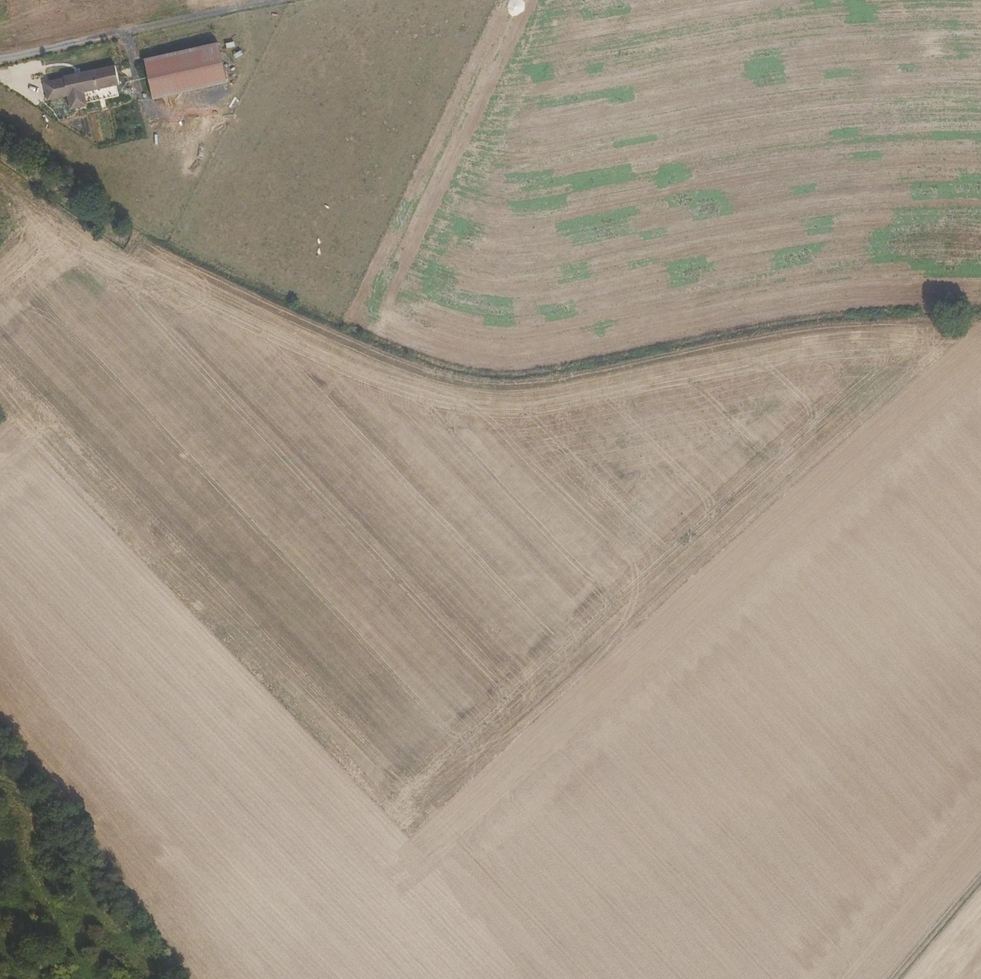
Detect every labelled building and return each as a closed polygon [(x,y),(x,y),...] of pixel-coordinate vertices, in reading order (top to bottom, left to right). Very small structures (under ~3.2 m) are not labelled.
[(158,102),(231,86),(222,45),(149,61),(158,102)] [(88,107),(86,93),(121,86),(117,66),(44,81),(48,101),(68,97),(71,110),(88,107)]
